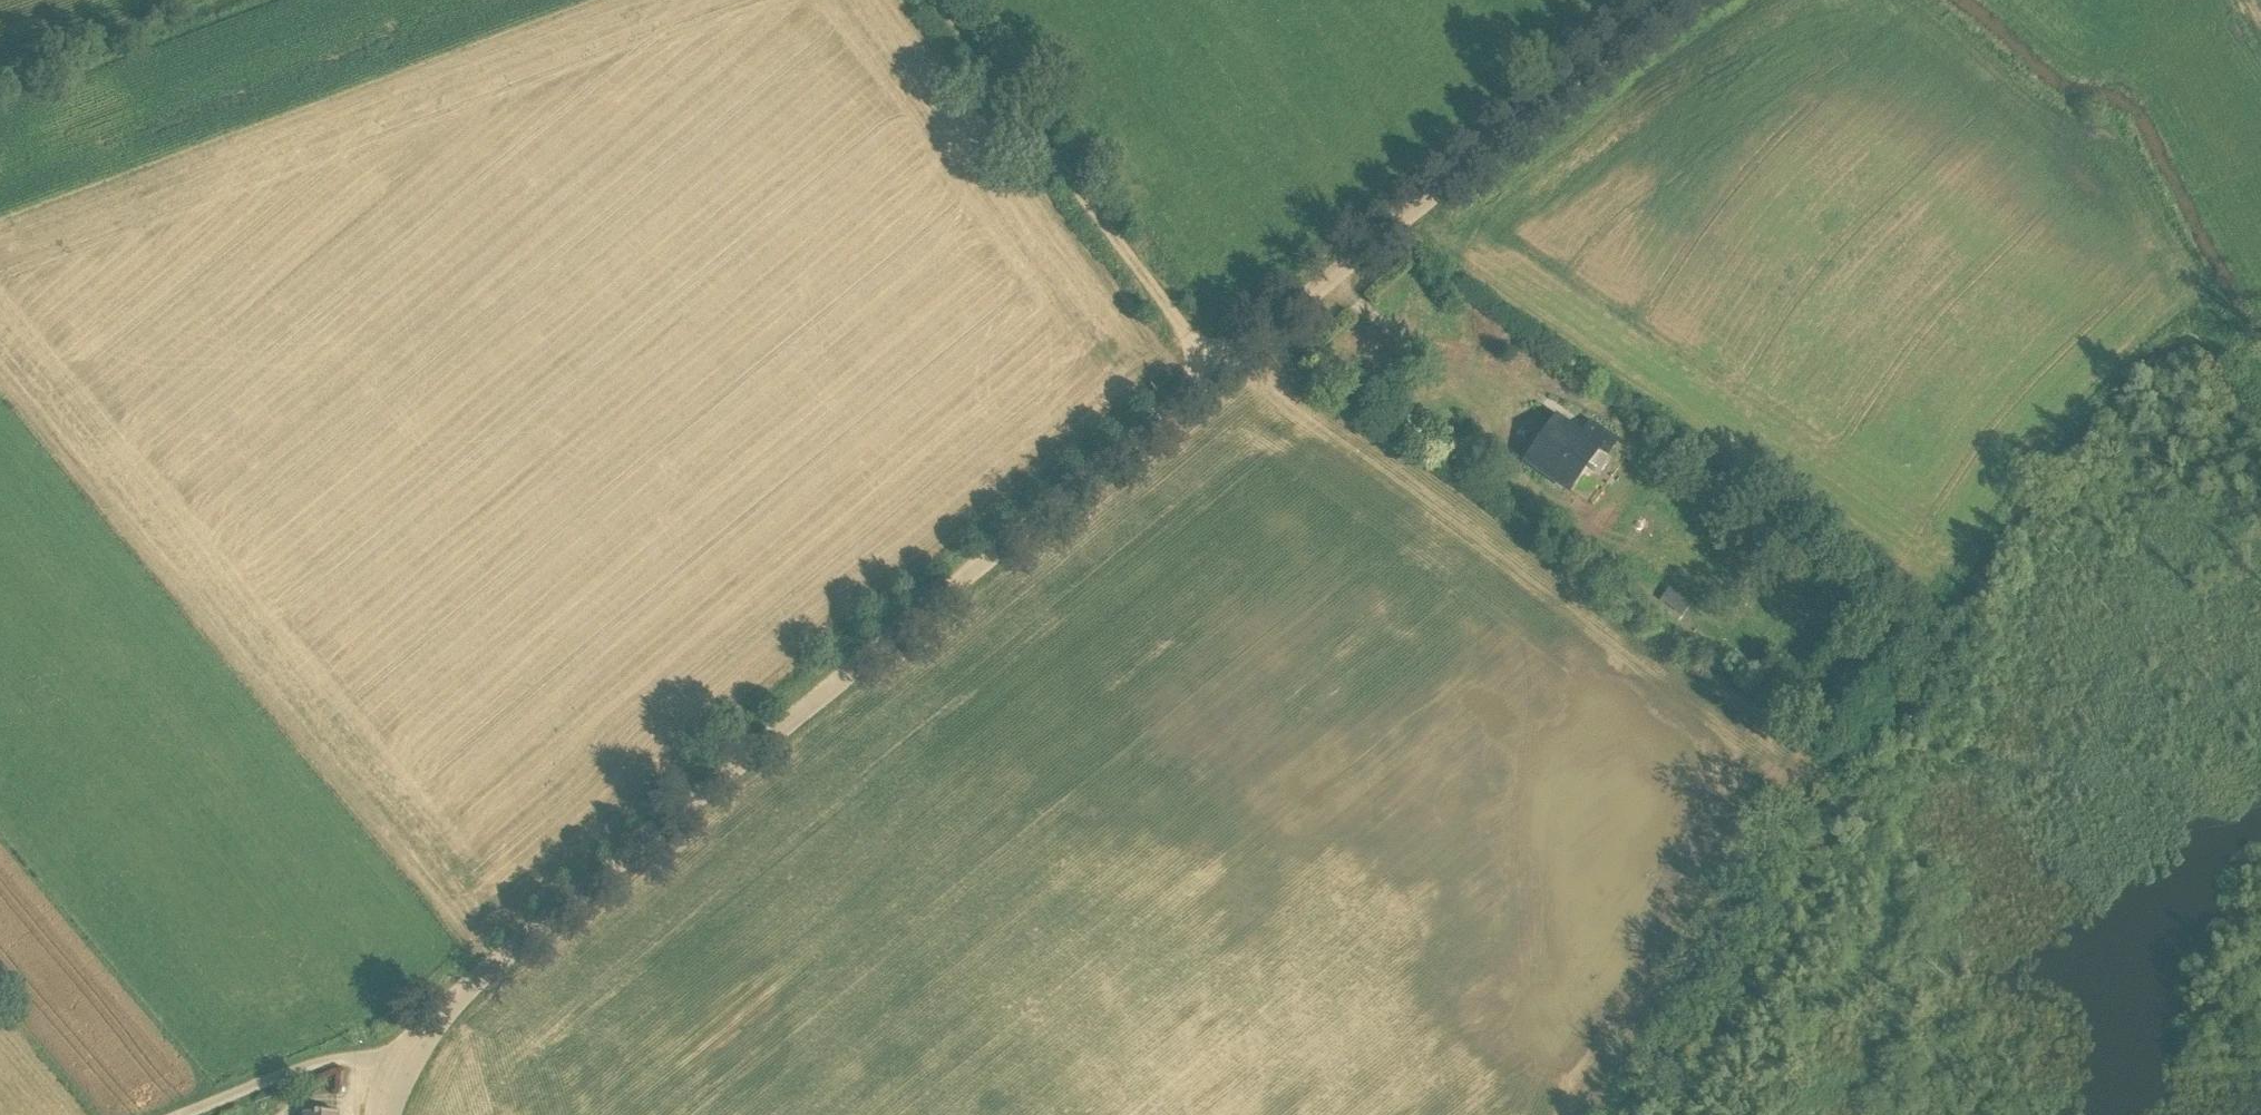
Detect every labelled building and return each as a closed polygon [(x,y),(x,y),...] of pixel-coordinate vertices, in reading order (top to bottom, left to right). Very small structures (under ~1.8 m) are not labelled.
[(1556,416),(1522,465),(1570,498),(1600,454),(1607,459),(1620,441),(1590,421),(1582,433),(1556,416)]
